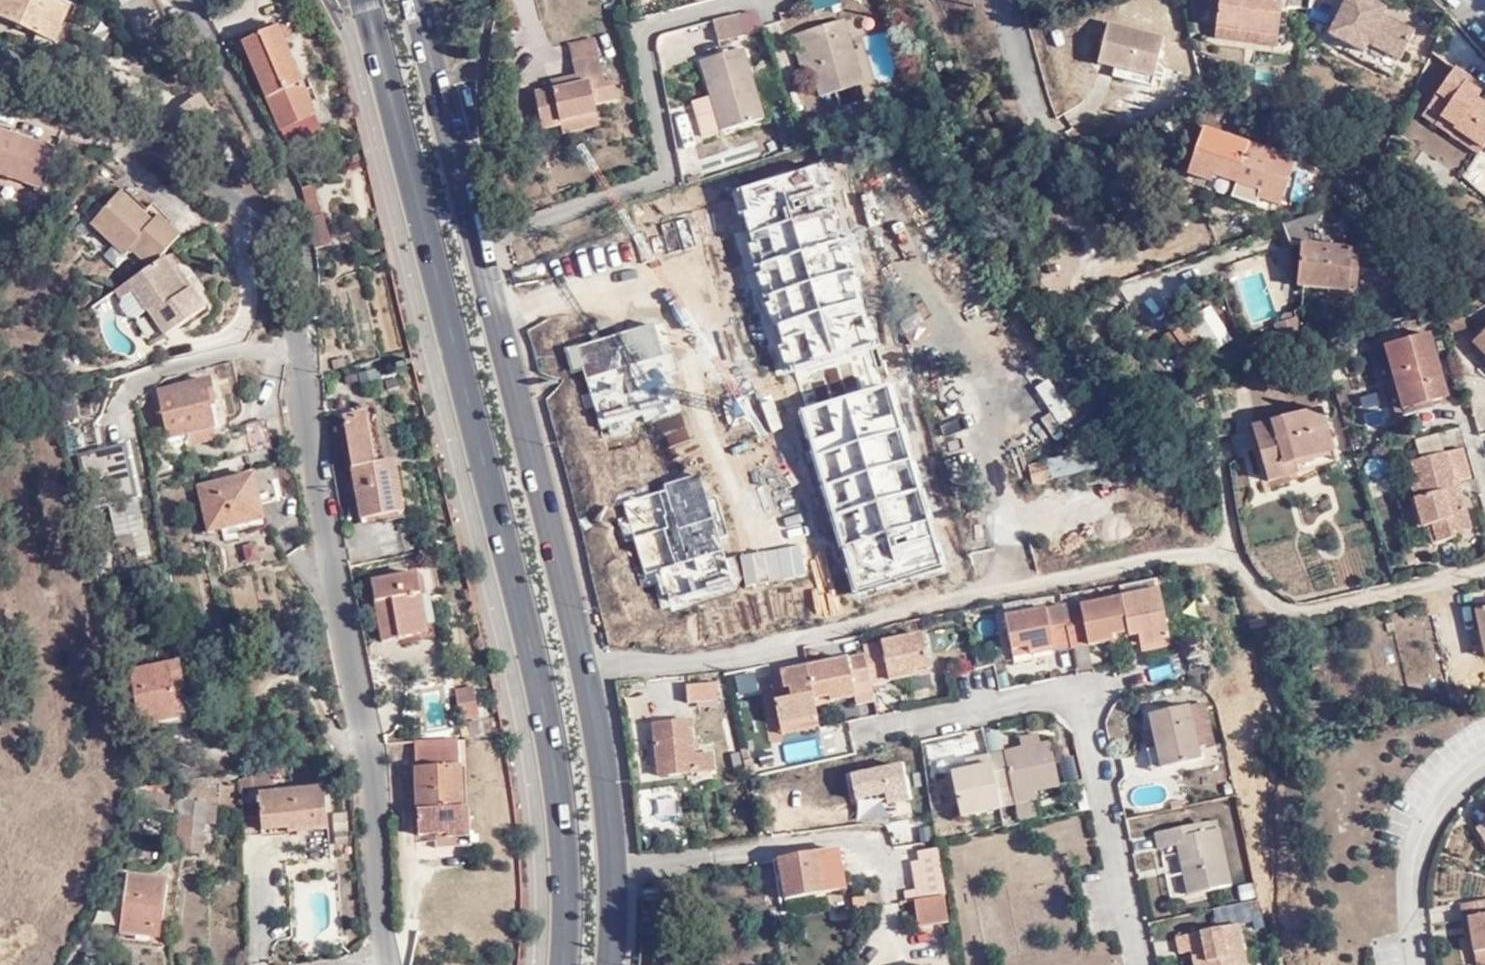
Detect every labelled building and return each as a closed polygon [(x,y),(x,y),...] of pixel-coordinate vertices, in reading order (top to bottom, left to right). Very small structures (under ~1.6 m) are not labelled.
[(73,10),(52,0),(0,0),(0,23),(56,46),(73,10)] [(1063,10),(1080,2),(1079,0),(1058,0),(1063,10)] [(1275,35),(1280,3),(1268,1),(1268,0),(1216,0),(1212,28),(1275,35)] [(1357,59),(1390,75),(1414,29),(1389,17),(1386,23),(1377,18),(1382,7),(1368,0),(1344,0),(1327,34),(1334,38),(1361,50),(1357,59)] [(749,11),(740,14),(745,35),(764,30),(760,17),(758,15),(756,12),(753,11),(749,11)] [(713,21),(719,43),(729,41),(746,37),(745,35),(740,14),(722,19),(713,21)] [(1107,21),(1103,30),(1137,41),(1140,31),(1107,21)] [(802,37),(812,75),(821,104),(834,99),(861,92),(843,25),(802,37)] [(1274,48),(1275,35),(1212,28),(1210,39),(1274,48)] [(1137,41),(1103,30),(1095,65),(1111,70),(1107,79),(1146,91),(1161,37),(1140,31),(1137,41)] [(278,33),(259,41),(262,50),(281,43),(278,33)] [(801,78),(812,75),(802,37),(791,40),(801,78)] [(1330,45),(1357,59),(1361,50),(1334,38),(1330,45)] [(302,89),(281,43),(262,50),(259,41),(242,48),(266,104),(302,89)] [(567,52),(571,67),(596,59),(592,45),(567,52)] [(762,125),(741,53),(734,56),(702,64),(711,101),(711,102),(713,103),(718,120),(716,121),(721,137),(756,126),(762,125)] [(575,80),(573,80),(576,89),(553,95),(534,101),(542,135),(559,130),(593,119),(593,111),(618,104),(614,85),(605,87),(596,59),(571,67),(575,80)] [(1454,65),(1420,116),(1478,153),(1484,142),(1484,114),(1484,113),(1484,102),(1476,95),(1484,83),(1454,65)] [(550,87),(553,95),(576,89),(573,80),(550,87)] [(279,135),(315,120),(302,89),(266,104),(279,135)] [(861,92),(834,99),(838,113),(865,106),(861,92)] [(701,142),(721,137),(716,121),(718,120),(713,103),(711,102),(711,101),(691,107),(701,142)] [(598,131),(593,119),(559,130),(563,140),(598,131)] [(320,134),(315,120),(279,135),(285,147),(320,134)] [(1291,157),(1202,128),(1186,172),(1209,180),(1212,174),(1234,181),(1228,197),(1254,205),(1257,196),(1276,202),(1291,157)] [(0,134),(0,177),(45,194),(59,157),(34,145),(36,140),(16,131),(12,139),(0,134)] [(774,342),(784,374),(878,345),(823,165),(740,190),(756,243),(750,245),(779,340),(774,342)] [(303,195),(310,228),(317,225),(313,209),(319,206),(314,191),(303,195)] [(137,258),(155,276),(171,263),(186,243),(166,223),(159,230),(125,198),(96,230),(131,263),(137,258)] [(310,228),(315,256),(333,251),(319,206),(313,209),(317,225),(310,228)] [(1323,209),(1282,226),(1289,243),(1299,242),(1299,243),(1296,288),(1348,291),(1348,296),(1360,297),(1382,298),(1382,286),(1384,267),(1371,267),(1358,267),(1360,245),(1345,245),(1347,231),(1321,229),(1323,209)] [(208,316),(171,263),(155,276),(153,277),(129,290),(144,320),(151,317),(164,341),(208,316)] [(145,323),(144,320),(129,290),(120,296),(136,326),(145,323)] [(1464,303),(1447,308),(1455,331),(1470,326),(1464,303)] [(1166,328),(1182,350),(1198,338),(1183,316),(1166,328)] [(1294,318),(1278,323),(1283,340),(1300,335),(1294,318)] [(584,367),(602,429),(678,407),(653,323),(566,348),(573,370),(584,367)] [(1391,345),(1410,409),(1445,398),(1441,382),(1447,381),(1431,333),(1391,345)] [(1478,342),(1472,348),(1484,360),(1484,349),(1478,342)] [(357,374),(361,388),(378,383),(374,369),(357,374)] [(219,432),(208,385),(156,396),(160,416),(154,417),(160,446),(219,432)] [(855,591),(941,567),(889,385),(802,409),(855,591)] [(1339,452),(1323,408),(1275,425),(1272,422),(1253,427),(1273,485),(1302,477),(1298,465),(1339,452)] [(360,522),(405,514),(395,463),(374,467),(364,417),(343,421),(360,522)] [(253,463),(274,459),(267,433),(248,437),(253,463)] [(1415,438),(1418,457),(1443,452),(1439,434),(1415,438)] [(109,537),(127,534),(135,532),(120,447),(77,457),(86,507),(103,503),(109,537)] [(1419,482),(1424,497),(1419,500),(1430,530),(1445,525),(1451,542),(1483,531),(1470,482),(1480,479),(1471,447),(1419,464),(1425,481),(1419,482)] [(1371,481),(1389,469),(1381,458),(1364,470),(1371,481)] [(257,498),(259,505),(275,502),(272,486),(278,484),(274,466),(250,472),(252,478),(195,492),(204,535),(251,525),(246,500),(257,498)] [(722,550),(726,549),(701,471),(662,483),(664,489),(622,503),(645,575),(660,571),(669,599),(731,579),(722,550)] [(262,523),(259,505),(257,498),(246,500),(251,525),(262,523)] [(135,532),(127,534),(130,561),(144,559),(141,531),(135,532)] [(241,546),(246,564),(261,559),(256,542),(241,546)] [(713,650),(787,626),(769,572),(696,596),(713,650)] [(408,600),(418,598),(414,579),(367,588),(377,646),(414,641),(408,600)] [(1106,593),(1113,628),(1114,632),(1123,629),(1128,647),(1156,640),(1142,585),(1106,593)] [(1106,593),(1048,607),(1052,630),(1054,635),(1072,631),(1075,641),(1100,635),(1099,631),(1113,628),(1106,593)] [(426,639),(418,598),(408,600),(414,641),(426,639)] [(1052,630),(1048,607),(1046,599),(989,612),(997,644),(1010,641),(1013,648),(1037,643),(1036,634),(1052,630)] [(1436,606),(1393,615),(1400,649),(1424,644),(1443,640),(1436,606)] [(869,650),(876,679),(929,666),(931,665),(921,628),(918,629),(867,641),(869,650)] [(1054,635),(1052,630),(1036,634),(1037,643),(1055,640),(1054,635)] [(1056,646),(1075,641),(1072,631),(1054,635),(1055,640),(1056,646)] [(820,700),(878,687),(876,679),(869,650),(812,664),(820,700)] [(820,700),(812,664),(777,672),(792,730),(824,723),(820,700)] [(182,693),(177,665),(127,677),(137,730),(175,723),(170,696),(182,693)] [(720,704),(716,685),(689,691),(693,708),(720,704)] [(1196,693),(1180,696),(1189,739),(1205,734),(1196,693)] [(475,722),(470,695),(452,698),(456,724),(475,722)] [(1189,739),(1180,696),(1140,704),(1144,724),(1151,759),(1191,749),(1189,739)] [(697,754),(692,722),(657,727),(662,776),(715,772),(712,753),(697,754)] [(1143,760),(1151,759),(1144,724),(1133,726),(1143,760)] [(1019,737),(1020,746),(1030,744),(1029,735),(1019,737)] [(789,762),(822,756),(819,738),(785,744),(789,762)] [(1055,785),(1045,741),(1030,744),(1020,746),(971,756),(974,767),(962,769),(950,773),(950,775),(958,809),(959,813),(998,806),(998,805),(994,788),(1007,785),(1011,794),(1032,790),(1055,785)] [(433,846),(468,844),(467,814),(458,811),(456,773),(456,749),(412,749),(413,774),(413,838),(434,838),(433,846)] [(902,766),(849,774),(854,807),(907,799),(902,766)] [(950,775),(938,778),(946,813),(958,809),(950,775)] [(1007,785),(994,788),(998,805),(1033,798),(1032,790),(1011,794),(1007,785)] [(328,832),(325,796),(259,801),(260,810),(262,837),(328,832)] [(829,829),(854,825),(849,797),(824,800),(829,829)] [(214,809),(177,800),(171,855),(199,858),(202,827),(213,829),(214,809)] [(242,838),(262,837),(260,810),(240,812),(242,838)] [(1229,877),(1214,815),(1151,831),(1156,848),(1174,843),(1186,889),(1229,877)] [(1477,824),(1484,841),(1484,820),(1477,824)] [(902,898),(941,892),(933,842),(914,846),(916,857),(905,860),(910,885),(901,887),(902,898)] [(467,853),(468,844),(433,846),(433,855),(467,853)] [(784,903),(825,896),(823,886),(841,882),(835,850),(776,859),(784,903)] [(160,940),(164,882),(122,879),(118,937),(160,940)] [(823,886),(825,896),(844,894),(841,882),(823,886)] [(916,926),(945,922),(941,895),(911,900),(916,926)] [(1484,952),(1484,900),(1462,905),(1468,936),(1473,935),(1478,954),(1484,952)] [(1236,921),(1176,935),(1180,956),(1206,950),(1208,956),(1198,958),(1200,964),(1247,964),(1236,921)]
